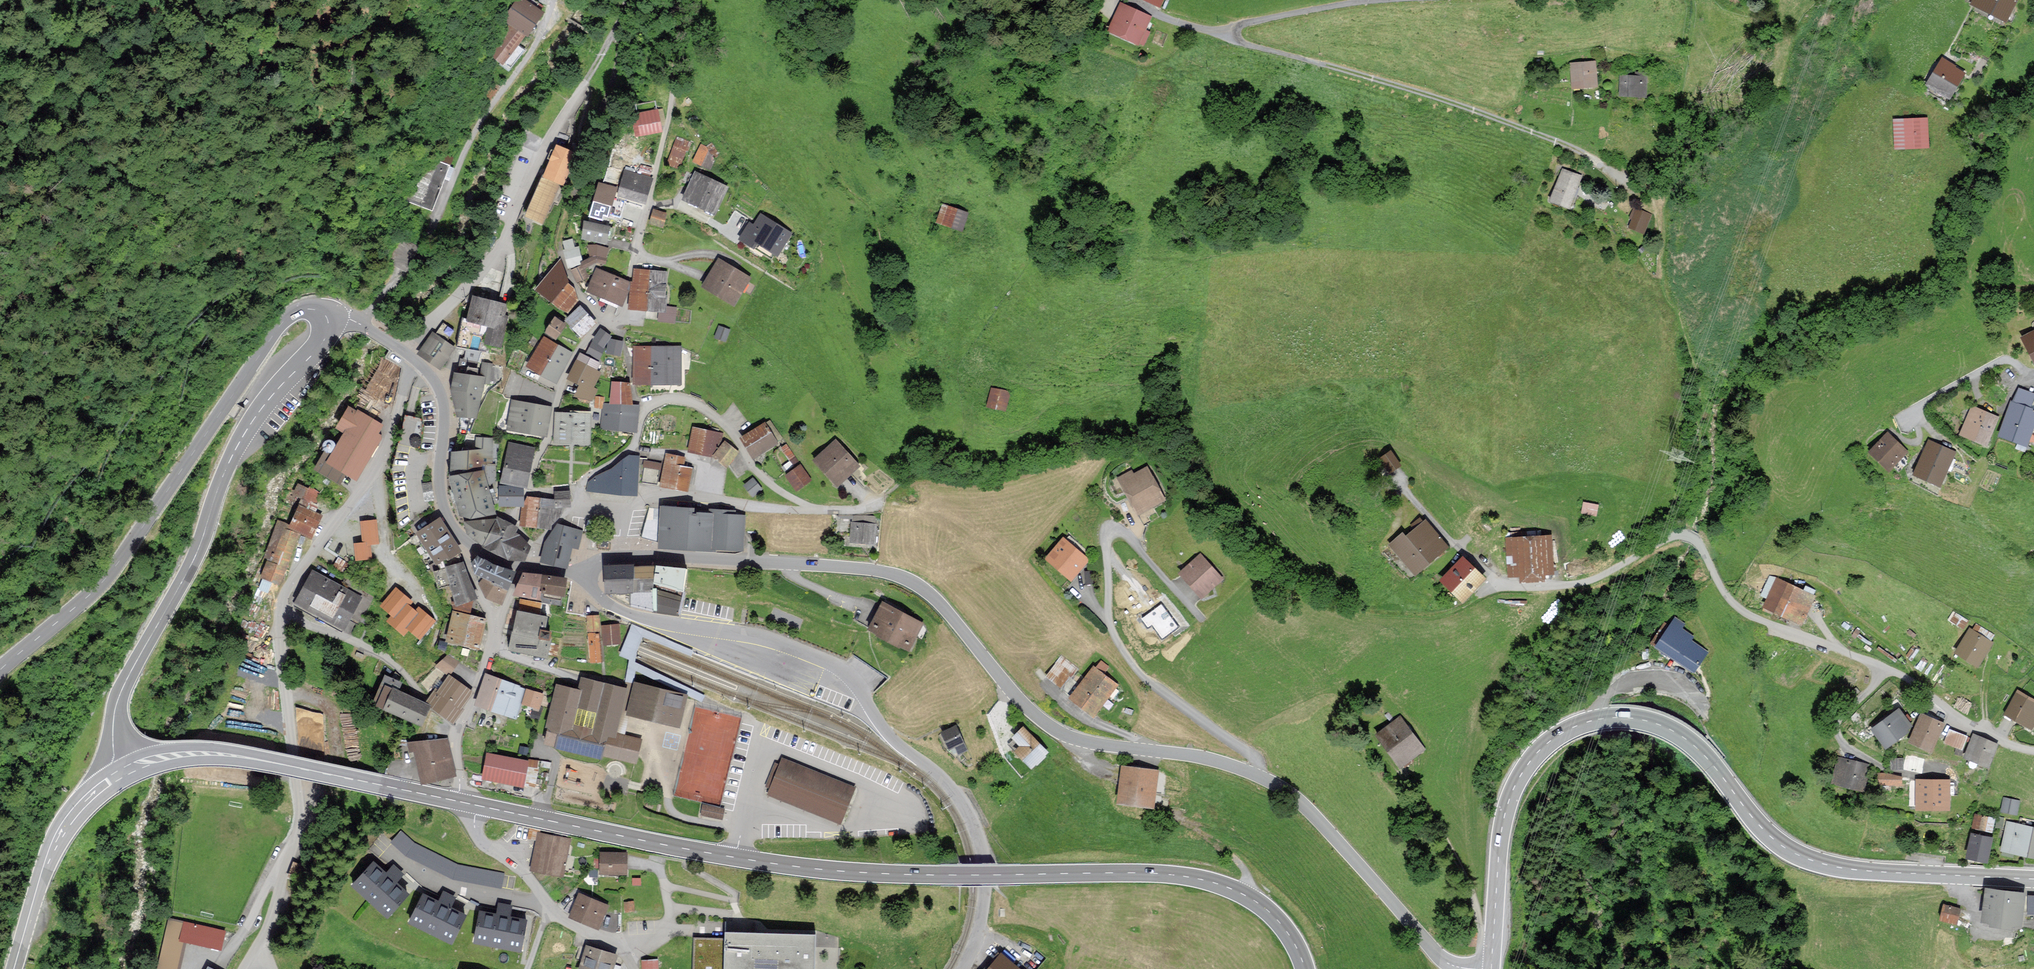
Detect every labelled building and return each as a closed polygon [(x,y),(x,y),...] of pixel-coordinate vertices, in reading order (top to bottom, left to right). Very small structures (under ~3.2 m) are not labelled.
[(512,25),(525,34),(542,12),(526,0),(513,0),(501,16),(512,25)] [(1971,1),(2008,19),(2017,0),(1972,0),(1971,1)] [(1152,20),(1120,6),(1109,31),(1141,45),(1152,20)] [(466,51),(483,61),(501,32),(483,21),(466,51)] [(491,53),(509,67),(523,48),(518,44),(525,34),(512,25),(491,53)] [(1963,76),(1941,62),(1928,85),(1950,99),(1963,76)] [(1594,63),(1572,65),(1574,89),(1596,88),(1594,63)] [(1645,79),(1621,78),(1621,96),(1645,97),(1645,79)] [(657,108),(636,111),(639,133),(660,130),(657,108)] [(1927,120),(1894,121),(1895,146),(1928,145),(1927,120)] [(686,138),(676,135),(666,163),(676,166),(686,138)] [(699,141),(693,161),(710,166),(716,146),(699,141)] [(406,201),(430,212),(451,167),(427,156),(406,201)] [(623,169),(616,193),(644,200),(650,176),(623,169)] [(694,170),(681,196),(714,212),(727,185),(694,170)] [(1581,178),(1564,171),(1551,201),(1569,208),(1581,178)] [(563,181),(543,173),(526,215),(546,223),(563,181)] [(967,211),(940,204),(935,222),(962,229),(967,211)] [(666,211),(652,207),(649,220),(663,224),(666,211)] [(1650,215),(1635,209),(1632,218),(1634,219),(1631,228),(1643,232),(1650,215)] [(761,216),(755,225),(750,222),(740,239),(755,248),(758,244),(777,255),(790,233),(761,216)] [(610,229),(584,224),(581,240),(608,245),(610,229)] [(562,248),(566,264),(579,261),(576,245),(562,248)] [(597,246),(588,246),(589,258),(581,263),(583,267),(584,270),(596,264),(606,266),(609,249),(597,246)] [(553,303),(568,285),(560,262),(537,291),(553,303)] [(749,280),(719,262),(703,288),(734,306),(749,280)] [(583,267),(571,272),(577,284),(588,279),(584,270),(583,267)] [(630,283),(628,310),(646,311),(649,271),(633,269),(632,283),(630,283)] [(589,293),(620,305),(628,284),(597,271),(589,293)] [(649,271),(646,311),(663,313),(666,272),(649,271)] [(573,289),(568,285),(553,303),(565,313),(577,299),(573,289)] [(469,322),(464,321),(460,346),(487,351),(488,344),(500,347),(506,318),(503,318),(505,306),(473,300),(469,322)] [(580,309),(566,323),(580,338),(594,324),(580,309)] [(555,319),(545,333),(557,341),(566,327),(555,319)] [(728,331),(718,328),(715,338),(725,341),(728,331)] [(604,347),(610,338),(600,331),(594,341),(604,347)] [(2023,336),(2033,357),(2033,331),(2023,336)] [(419,355),(439,369),(453,349),(433,335),(419,355)] [(544,339),(528,368),(541,375),(558,347),(544,339)] [(622,344),(610,341),(607,354),(619,356),(622,344)] [(603,350),(592,344),(587,354),(598,360),(603,350)] [(555,383),(571,354),(558,347),(541,375),(555,383)] [(651,348),(634,348),(633,386),(651,386),(651,348)] [(651,348),(651,386),(682,387),(682,349),(651,348)] [(580,355),(567,380),(579,387),(573,398),(592,403),(597,391),(595,389),(601,374),(597,372),(601,364),(580,355)] [(453,394),(457,417),(477,419),(482,380),(455,377),(453,394)] [(631,405),(629,386),(612,384),(611,403),(631,405)] [(1008,394),(993,391),(989,406),(1004,410),(1008,394)] [(2010,400),(2000,434),(2027,442),(2033,423),(2033,408),(2010,400)] [(549,409),(513,403),(509,430),(544,436),(549,409)] [(637,408),(605,405),(603,428),(635,431),(637,408)] [(337,427),(344,431),(326,462),(356,479),(383,434),(380,432),(383,426),(349,406),(337,427)] [(1995,418),(1969,408),(1959,433),(1985,443),(1995,418)] [(589,417),(556,415),(555,442),(588,443),(589,417)] [(765,425),(742,439),(753,459),(777,444),(765,425)] [(721,435),(693,430),(690,452),(711,457),(721,435)] [(1888,435),(1870,454),(1888,471),(1906,452),(1888,435)] [(1954,451),(1926,438),(1911,470),(1939,483),(1954,451)] [(477,455),(452,455),(452,480),(451,480),(460,518),(469,520),(494,515),(487,484),(498,481),(495,466),(491,466),(491,440),(476,440),(477,455)] [(500,482),(526,488),(535,448),(509,442),(500,482)] [(836,443),(815,461),(838,486),(858,468),(836,443)] [(737,453),(725,444),(714,458),(726,467),(737,453)] [(1392,454),(1382,460),(1390,472),(1400,466),(1392,454)] [(685,460),(666,456),(661,487),(687,492),(691,470),(683,469),(685,460)] [(636,495),(638,459),(628,458),(589,482),(588,491),(636,495)] [(659,464),(646,463),(643,481),(656,483),(659,464)] [(801,467),(787,478),(797,491),(811,481),(801,467)] [(1131,472),(1119,479),(1138,515),(1164,501),(1147,470),(1134,477),(1131,472)] [(753,480),(745,487),(752,497),(761,490),(753,480)] [(279,525),(261,576),(281,583),(299,533),(312,538),(322,510),(312,507),(318,489),(303,483),(287,528),(279,525)] [(522,491),(500,490),(500,506),(521,507),(522,491)] [(553,502),(554,508),(562,508),(571,508),(570,492),(553,493),(553,502)] [(520,526),(536,528),(540,499),(527,497),(522,507),(520,526)] [(1599,513),(1601,502),(1586,498),(1583,510),(1599,513)] [(553,502),(540,499),(536,528),(550,530),(551,527),(561,515),(562,508),(554,508),(553,502)] [(736,512),(649,509),(642,538),(657,542),(657,545),(657,555),(715,556),(715,553),(745,554),(746,517),(736,517),(736,512)] [(482,550),(505,560),(517,535),(519,529),(514,527),(496,519),(496,520),(487,540),(483,548),(482,550)] [(483,548),(487,540),(496,520),(465,525),(468,536),(483,548)] [(1403,535),(1391,545),(1415,573),(1446,546),(1426,522),(1423,524),(1419,520),(1412,526),(1416,530),(1406,539),(1403,535)] [(375,522),(361,523),(364,544),(369,544),(377,543),(375,522)] [(459,552),(441,522),(418,536),(436,565),(459,552)] [(874,525),(853,524),(852,544),(873,545),(874,525)] [(545,543),(539,563),(568,570),(572,550),(578,551),(582,531),(558,525),(545,543)] [(524,563),(530,548),(517,535),(505,560),(524,563)] [(1550,539),(1508,541),(1510,576),(1521,576),(1521,583),(1544,582),(1543,574),(1552,574),(1550,539)] [(1088,561),(1064,541),(1048,560),(1072,579),(1088,561)] [(371,559),(369,544),(364,544),(355,545),(357,560),(371,559)] [(1201,557),(1181,575),(1202,598),(1222,579),(1201,557)] [(1464,558),(1442,582),(1462,601),(1484,577),(1464,558)] [(477,559),(473,566),(475,577),(482,580),(507,592),(514,576),(477,559)] [(454,609),(469,613),(471,602),(475,600),(463,566),(436,575),(440,586),(448,583),(455,601),(452,602),(454,609)] [(605,569),(605,595),(632,595),(632,570),(632,569),(605,569)] [(635,570),(632,570),(632,595),(631,607),(653,610),(653,592),(653,587),(653,570),(642,570),(635,570)] [(682,595),(685,573),(653,570),(653,587),(682,595)] [(314,574),(297,605),(343,629),(359,598),(314,574)] [(541,577),(531,576),(523,575),(514,599),(540,602),(541,595),(539,595),(539,591),(541,577)] [(1775,576),(1763,604),(1800,619),(1812,592),(1775,576)] [(565,580),(551,579),(541,577),(539,591),(539,595),(541,595),(549,596),(563,598),(565,580)] [(482,580),(479,586),(486,600),(500,607),(507,592),(482,580)] [(396,590),(382,607),(395,618),(406,605),(409,601),(396,590)] [(679,615),(683,597),(653,592),(653,610),(679,615)] [(521,602),(519,610),(518,614),(539,618),(540,613),(542,606),(521,602)] [(402,634),(407,628),(418,615),(406,605),(395,618),(390,624),(402,634)] [(547,620),(550,607),(542,606),(540,613),(539,618),(547,620)] [(921,626),(883,607),(871,632),(909,650),(921,626)] [(421,611),(418,615),(407,628),(420,639),(434,622),(421,611)] [(463,646),(468,629),(470,617),(454,614),(452,624),(447,643),(463,646)] [(513,638),(541,643),(541,639),(537,638),(539,628),(542,629),(545,629),(547,620),(539,618),(518,614),(516,621),(513,638)] [(478,650),(485,621),(470,617),(468,629),(463,646),(478,650)] [(598,617),(587,618),(588,632),(599,631),(598,617)] [(1675,620),(1657,646),(1695,671),(1706,653),(1690,642),(1692,637),(1681,630),(1684,626),(1675,620)] [(639,636),(642,628),(632,624),(619,657),(629,661),(633,650),(639,636)] [(618,626),(602,628),(604,646),(620,644),(618,626)] [(633,650),(629,661),(625,683),(629,684),(632,684),(633,678),(635,678),(636,672),(651,679),(659,678),(687,691),(687,696),(693,699),(702,703),(704,699),(705,696),(635,663),(638,652),(640,647),(640,645),(643,638),(691,657),(692,654),(693,651),(642,628),(639,636),(633,650)] [(1992,643),(1969,628),(1954,651),(1977,667),(1992,643)] [(598,635),(589,636),(591,663),(600,662),(598,635)] [(549,637),(542,636),(541,639),(541,643),(513,638),(509,653),(546,661),(549,646),(548,645),(549,637)] [(1063,685),(1078,667),(1062,655),(1047,673),(1063,685)] [(457,663),(448,656),(437,667),(449,675),(457,663)] [(1071,699),(1095,716),(1116,686),(1102,675),(1107,667),(1102,664),(1097,671),(1093,668),(1071,699)] [(486,676),(476,706),(492,712),(502,682),(486,676)] [(403,685),(385,677),(372,705),(421,728),(431,709),(427,707),(399,693),(403,685)] [(426,703),(454,723),(462,713),(459,711),(472,692),(450,677),(439,693),(435,690),(426,703)] [(577,689),(556,684),(545,730),(547,730),(543,747),(554,750),(602,762),(603,758),(636,766),(642,740),(615,733),(626,689),(579,678),(577,689)] [(524,689),(502,682),(492,712),(514,719),(524,689)] [(688,697),(633,684),(632,689),(625,716),(680,729),(688,697)] [(2003,713),(2031,729),(2033,724),(2033,699),(2015,689),(2003,713)] [(542,696),(527,691),(522,704),(538,709),(542,696)] [(1897,709),(1872,726),(1886,746),(1911,729),(1897,709)] [(1921,713),(1909,740),(1932,750),(1944,722),(1921,713)] [(1400,719),(1377,737),(1401,768),(1424,750),(1400,719)] [(966,749),(955,724),(941,731),(949,749),(954,747),(957,753),(966,749)] [(1948,728),(1944,740),(1963,747),(1967,736),(1948,728)] [(1046,753),(1023,730),(1013,740),(1023,750),(1018,754),(1031,768),(1046,753)] [(1998,744),(1973,734),(1964,756),(1989,766),(1998,744)] [(416,751),(422,784),(456,778),(448,737),(409,745),(410,752),(416,751)] [(1925,757),(1906,753),(1902,768),(1922,773),(1925,757)] [(529,763),(487,755),(482,781),(522,788),(524,785),(534,786),(539,762),(529,760),(529,763)] [(1867,763),(1837,756),(1831,780),(1861,788),(1867,763)] [(854,788),(783,761),(770,795),(841,822),(854,788)] [(1158,772),(1120,768),(1116,807),(1153,811),(1158,772)] [(1904,776),(1878,774),(1878,782),(1904,784),(1904,776)] [(1951,779),(1915,779),(1915,805),(1951,805),(1951,779)] [(2005,798),(2003,809),(2017,811),(2019,801),(2005,798)] [(724,815),(725,810),(702,806),(700,816),(723,820),(724,815)] [(1975,814),(1972,826),(1994,830),(1996,818),(1975,814)] [(2033,825),(2007,820),(2000,849),(2026,855),(2033,825)] [(415,843),(401,830),(390,841),(406,855),(453,879),(502,887),(505,872),(458,864),(415,843)] [(1993,836),(1971,831),(1965,854),(1988,859),(1993,836)] [(569,840),(539,834),(532,870),(562,876),(569,840)] [(626,854),(601,854),(601,875),(626,875),(626,854)] [(355,882),(387,911),(406,890),(374,861),(355,882)] [(2024,891),(1987,887),(1984,916),(1991,917),(1990,921),(2009,923),(2010,920),(2021,922),(2024,891)] [(411,918),(451,938),(463,912),(423,893),(411,918)] [(606,907),(580,897),(572,918),(598,928),(606,907)] [(634,911),(633,902),(625,903),(626,912),(634,911)] [(1960,907),(1945,903),(1941,918),(1957,921),(1960,907)] [(481,909),(476,936),(520,945),(525,917),(481,909)] [(186,940),(180,939),(184,920),(170,917),(158,968),(179,968),(186,940)] [(221,948),(225,929),(184,920),(180,939),(186,940),(221,948)] [(816,939),(736,937),(725,937),(725,943),(697,943),(696,968),(815,968),(816,939)] [(587,945),(579,968),(611,968),(616,954),(587,945)] [(986,968),(1022,968),(1001,952),(986,968)] [(642,962),(643,968),(658,968),(657,960),(642,962)]
